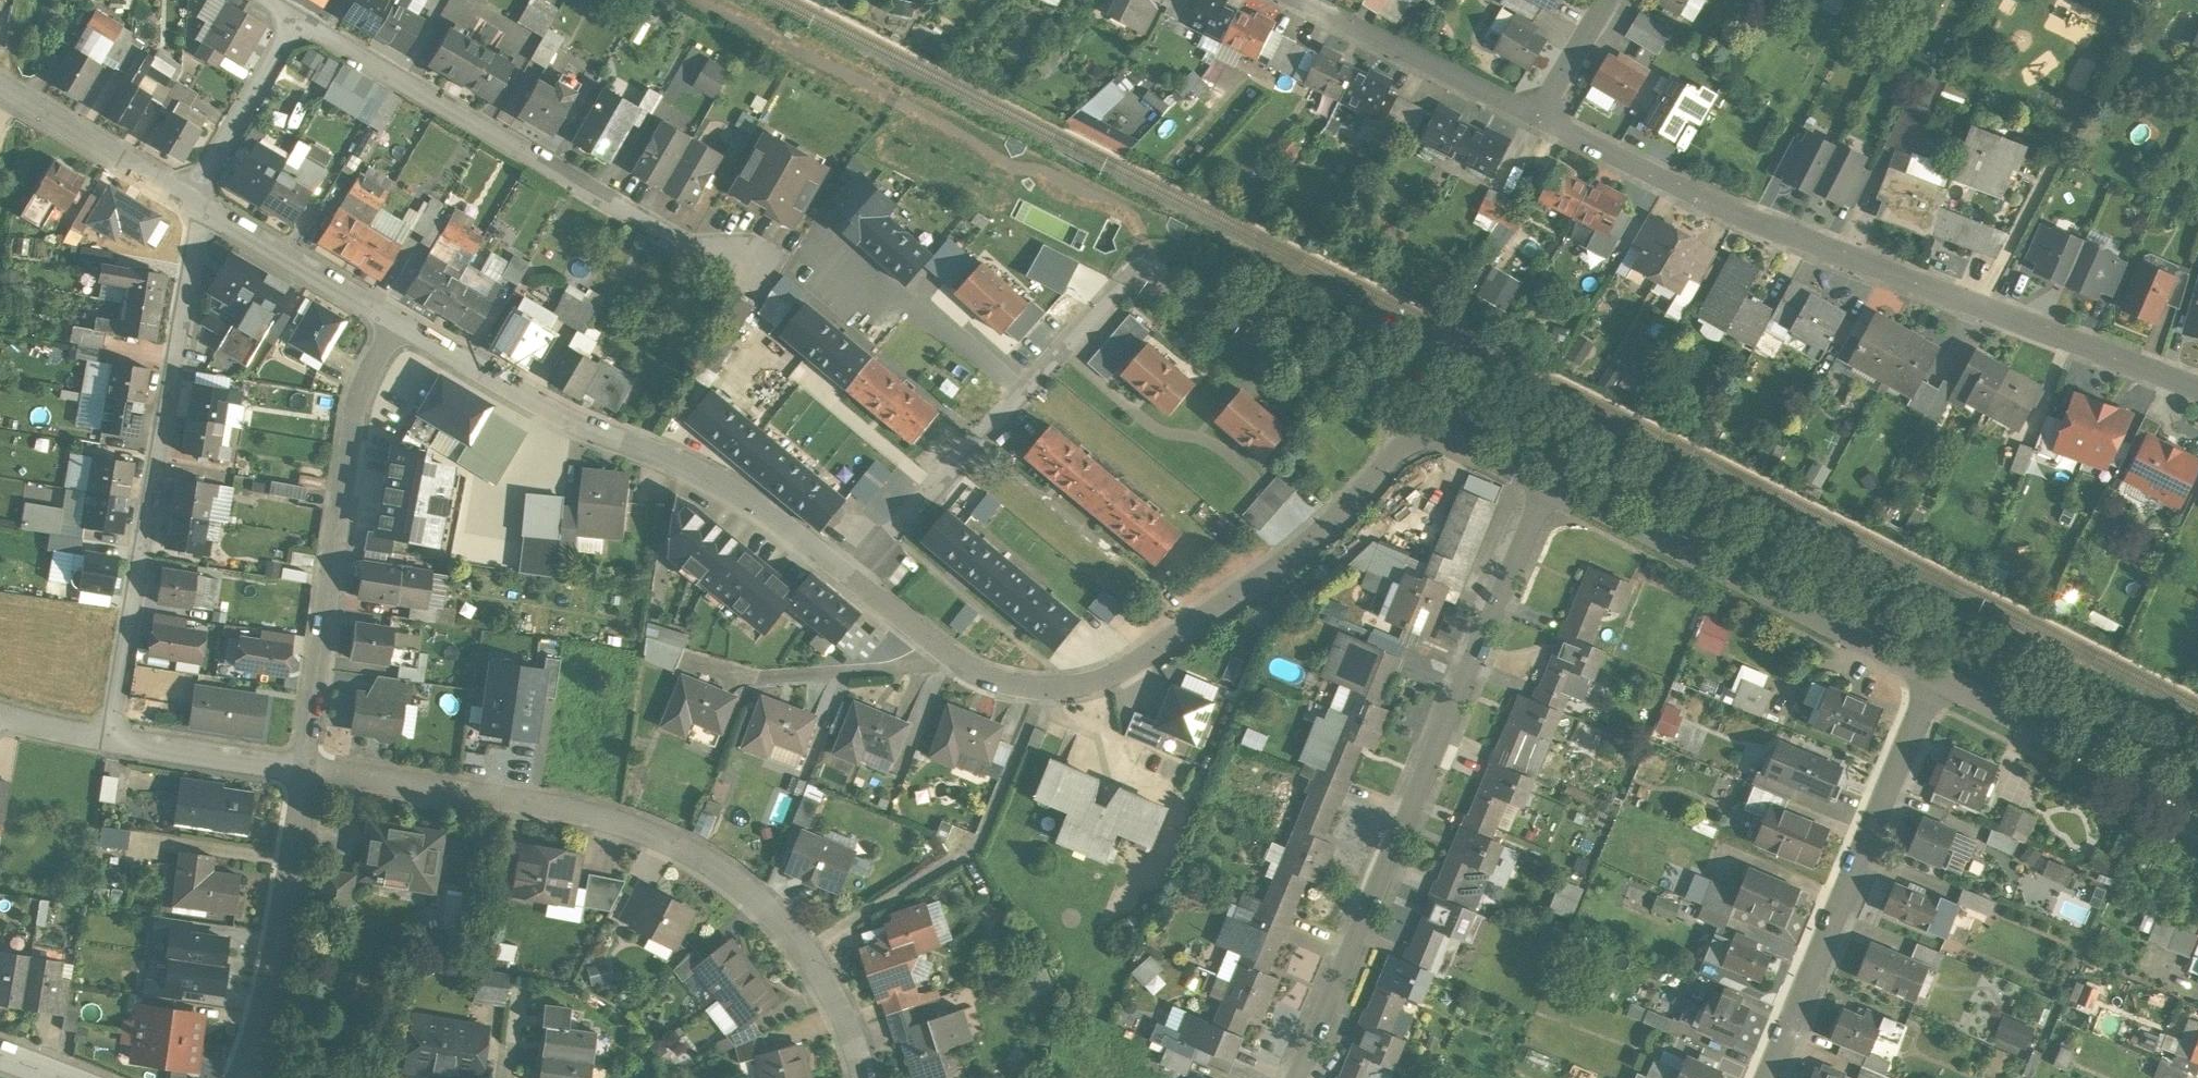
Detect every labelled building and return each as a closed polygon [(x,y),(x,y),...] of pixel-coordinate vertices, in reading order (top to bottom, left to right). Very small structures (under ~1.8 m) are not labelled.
[(344,17),(374,35),(392,4),(395,0),(354,0),(344,17)] [(392,4),(404,11),(411,0),(395,0),(392,4)] [(538,0),(529,0),(516,23),(542,37),(557,11),(538,0)] [(1141,0),(1120,0),(1115,10),(1145,25),(1155,6),(1144,0),(1143,0),(1142,1),(1141,0)] [(1169,5),(1181,11),(1187,0),(1172,0),(1169,5)] [(1188,26),(1223,43),(1238,13),(1222,5),(1224,0),(1201,0),(1188,26)] [(1362,4),(1376,13),(1385,0),(1365,0),(1362,4)] [(1501,1),(1537,19),(1543,7),(1531,0),(1501,0),(1501,1)] [(1543,7),(1554,12),(1561,0),(1531,0),(1543,7)] [(1681,13),(1689,0),(1660,0),(1681,13)] [(227,3),(216,22),(211,19),(206,27),(203,25),(196,39),(203,43),(197,55),(215,65),(221,54),(240,66),(264,25),(227,3)] [(404,11),(392,4),(374,35),(404,52),(422,22),(404,11)] [(95,12),(73,49),(72,48),(52,83),(80,99),(105,56),(122,28),(95,12)] [(1255,21),(1238,13),(1223,43),(1257,60),(1275,25),(1257,16),(1255,21)] [(1517,13),(1496,46),(1529,67),(1546,39),(1530,30),(1534,24),(1517,13)] [(1642,15),(1635,26),(1666,45),(1673,34),(1642,15)] [(1659,55),(1666,45),(1635,26),(1629,36),(1659,55)] [(131,33),(122,28),(105,56),(118,63),(130,43),(131,33)] [(1688,29),(1675,50),(1684,55),(1696,34),(1688,29)] [(511,66),(448,30),(428,64),(454,79),(453,81),(464,87),(465,85),(491,100),(511,66)] [(1282,72),(1298,42),(1285,35),(1270,66),(1282,72)] [(558,46),(543,37),(530,60),(545,68),(558,46)] [(1282,72),(1306,85),(1321,53),(1298,42),(1282,72)] [(140,50),(130,43),(118,63),(115,68),(125,74),(140,50)] [(1341,57),(1324,48),(1321,53),(1306,85),(1340,101),(1355,70),(1339,62),(1341,57)] [(173,71),(140,50),(125,74),(125,75),(123,79),(150,96),(149,98),(155,102),(173,71)] [(1626,63),(1612,55),(1594,85),(1626,104),(1647,69),(1629,58),(1626,63)] [(731,75),(711,63),(698,85),(718,97),(731,75)] [(376,84),(342,65),(323,98),(356,118),(364,105),(376,84)] [(1371,78),(1355,70),(1340,101),(1374,118),(1392,82),(1374,73),(1371,78)] [(1921,72),(1907,101),(1927,109),(1938,79),(1921,72)] [(552,90),(537,81),(517,115),(551,135),(571,101),(570,100),(580,84),(561,73),(552,90)] [(1673,78),(1647,123),(1673,138),(1687,115),(1700,93),(1698,92),(1673,78)] [(150,96),(123,79),(102,113),(130,130),(149,98),(150,96)] [(196,95),(176,83),(167,96),(169,97),(188,108),(196,95)] [(388,91),(376,84),(364,105),(375,112),(388,91)] [(1700,93),(1687,115),(1702,124),(1718,97),(1701,88),(1698,92),(1700,93)] [(663,96),(651,89),(640,109),(641,109),(633,123),(644,130),(663,96)] [(640,109),(607,90),(577,142),(611,161),(633,123),(641,109),(640,109)] [(388,91),(375,112),(388,119),(400,99),(388,91)] [(188,108),(169,97),(160,110),(170,116),(171,114),(181,120),(188,108)] [(1398,99),(1382,130),(1396,137),(1399,130),(1412,105),(1398,99)] [(1927,109),(1907,101),(1884,147),(1896,152),(1909,157),(1927,109)] [(1412,105),(1399,130),(1412,136),(1424,112),(1412,105)] [(1335,112),(1324,106),(1320,114),(1331,119),(1335,112)] [(1441,107),(1423,142),(1458,159),(1473,129),(1456,121),(1459,116),(1441,107)] [(181,120),(171,114),(170,116),(154,144),(181,160),(205,119),(188,108),(181,120)] [(1343,115),(1335,112),(1331,119),(1339,123),(1343,115)] [(1073,127),(1128,154),(1135,141),(1079,114),(1073,127)] [(694,138),(664,121),(634,173),(664,191),(694,138)] [(2028,146),(1973,125),(1956,168),(1986,179),(1984,185),(2005,193),(2014,169),(2019,171),(2028,146)] [(368,129),(353,155),(360,159),(376,133),(368,129)] [(1489,137),(1473,129),(1458,159),(1492,176),(1510,141),(1492,132),(1489,137)] [(828,168),(768,133),(737,187),(761,201),(759,204),(771,211),(773,208),(797,222),(828,168)] [(1291,163),(1302,149),(1285,135),(1273,149),(1291,163)] [(1805,145),(1788,178),(1787,180),(1814,193),(1815,190),(1815,189),(1836,148),(1835,148),(1810,135),(1804,145),(1805,145)] [(725,155),(694,138),(664,191),(694,208),(725,155)] [(1793,139),(1775,171),(1788,178),(1805,145),(1804,145),(1793,139)] [(330,156),(309,144),(301,157),(323,169),(323,168),(330,156)] [(1836,148),(1815,189),(1815,190),(1841,202),(1842,201),(1841,200),(1858,168),(1864,158),(1837,144),(1835,148),(1836,148)] [(256,146),(250,157),(246,155),(227,187),(259,206),(278,174),(285,163),(256,146)] [(1942,190),(1902,175),(1909,157),(1896,152),(1880,198),(1885,200),(1879,217),(1931,236),(1932,234),(1941,208),(1948,192),(1942,190)] [(360,160),(352,155),(346,166),(354,171),(360,160)] [(323,169),(301,157),(294,169),(285,163),(278,174),(309,192),(309,193),(311,195),(326,170),(323,168),(323,169)] [(868,170),(853,157),(841,177),(852,187),(863,175),(868,170)] [(70,168),(57,160),(55,163),(53,161),(34,192),(35,192),(20,217),(40,228),(54,204),(65,210),(83,179),(68,170),(70,168)] [(1575,173),(1557,163),(1539,199),(1574,216),(1589,186),(1573,178),(1575,173)] [(1951,166),(1942,190),(1948,192),(1956,168),(1951,166)] [(1858,168),(1841,200),(1842,201),(1854,207),(1870,174),(1858,168)] [(309,192),(278,174),(259,206),(290,225),(309,193),(309,192)] [(895,205),(863,175),(852,187),(851,188),(845,197),(846,198),(840,206),(842,207),(832,218),(859,243),(886,214),(887,214),(895,205)] [(387,196),(357,177),(349,191),(379,209),(387,196)] [(1607,189),(1605,194),(1589,186),(1574,216),(1597,228),(1608,234),(1619,212),(1626,198),(1607,189)] [(100,202),(87,223),(113,239),(119,229),(143,243),(145,239),(158,219),(158,217),(109,188),(100,202)] [(379,209),(349,191),(337,210),(368,229),(379,209)] [(90,196),(72,224),(83,231),(87,223),(100,202),(90,196)] [(1507,207),(1486,197),(1478,212),(1498,222),(1507,207)] [(442,205),(431,198),(427,205),(438,212),(442,205)] [(1018,200),(1010,216),(1078,251),(1087,235),(1018,200)] [(427,205),(423,203),(409,227),(408,228),(409,228),(423,237),(435,217),(438,212),(427,205)] [(1524,215),(1507,207),(1498,222),(1517,231),(1524,215)] [(468,215),(455,208),(449,218),(462,226),(468,215)] [(2010,234),(1941,208),(1932,234),(1998,258),(2010,234)] [(409,227),(379,209),(368,229),(399,247),(409,228),(408,228),(409,227)] [(337,210),(318,242),(349,260),(368,229),(337,210)] [(1608,234),(1597,228),(1587,248),(1607,258),(1632,218),(1619,212),(1608,234)] [(933,255),(887,214),(886,214),(859,243),(906,285),(933,255)] [(423,237),(420,242),(432,249),(441,234),(446,224),(435,217),(423,237)] [(1648,217),(1631,245),(1643,252),(1660,224),(1648,217)] [(462,226),(449,218),(446,224),(441,234),(459,245),(474,253),(483,238),(462,226)] [(158,219),(145,239),(156,246),(168,225),(158,219)] [(1683,235),(1661,222),(1660,224),(1643,252),(1635,266),(1657,279),(1683,235)] [(2039,225),(2025,257),(2039,264),(2053,232),(2039,225)] [(399,247),(368,229),(349,260),(380,279),(399,247)] [(2084,243),(2054,230),(2053,232),(2039,264),(2036,271),(2066,285),(2084,243)] [(432,249),(427,256),(434,260),(430,265),(442,272),(459,245),(441,234),(432,249)] [(1706,248),(1683,235),(1657,279),(1680,292),(1688,278),(1704,250),(1706,248)] [(1064,294),(1082,261),(1043,241),(1026,274),(1064,294)] [(2114,256),(2084,243),(2066,285),(2095,298),(2099,290),(2113,258),(2114,256)] [(117,253),(85,248),(82,263),(102,267),(102,266),(114,268),(117,253)] [(1704,250),(1688,278),(1700,284),(1716,256),(1704,250)] [(946,251),(930,269),(940,278),(956,259),(946,251)] [(1732,254),(1698,316),(1744,341),(1764,304),(1748,294),(1761,270),(1732,254)] [(266,276),(230,255),(208,292),(220,299),(224,293),(246,306),(247,307),(266,276)] [(442,272),(430,265),(434,260),(427,256),(405,293),(439,314),(458,282),(457,281),(442,272)] [(512,257),(501,277),(516,286),(527,266),(512,257)] [(2113,258),(2099,290),(2113,296),(2127,264),(2113,258)] [(1029,304),(983,263),(957,292),(1003,334),(1029,304)] [(2174,278),(2142,264),(2124,307),(2157,321),(2166,303),(2176,279),(2174,278)] [(1509,310),(1526,283),(1497,265),(1480,292),(1509,310)] [(114,268),(102,266),(102,267),(100,281),(124,286),(122,303),(159,309),(165,276),(114,268)] [(496,285),(466,267),(457,281),(458,282),(485,298),(488,292),(491,294),(496,285)] [(2178,270),(2174,278),(2176,279),(2166,303),(2179,309),(2189,274),(2178,270)] [(236,326),(233,324),(224,338),(216,350),(246,366),(262,337),(277,312),(290,289),(266,276),(247,307),(246,306),(236,326)] [(1822,296),(1793,280),(1777,310),(1771,320),(1785,328),(1789,320),(1795,324),(1809,297),(1818,302),(1822,296)] [(485,298),(458,282),(439,314),(472,334),(495,296),(491,294),(488,292),(485,298)] [(585,296),(569,286),(565,292),(582,302),(585,296)] [(2188,326),(2197,329),(2197,290),(2188,326)] [(582,302),(565,292),(552,315),(556,317),(568,325),(582,302)] [(1818,302),(1809,297),(1795,324),(1789,320),(1785,328),(1827,351),(1847,313),(1835,307),(1834,310),(1818,302)] [(552,315),(523,298),(495,347),(522,363),(529,351),(537,356),(549,336),(546,334),(556,317),(552,315)] [(598,312),(582,302),(568,325),(585,335),(598,312)] [(159,309),(122,303),(118,322),(116,335),(153,341),(159,309)] [(313,303),(289,342),(321,361),(344,321),(313,303)] [(873,358),(807,304),(782,335),(848,389),(873,358)] [(1764,304),(1744,341),(1756,348),(1771,320),(1777,310),(1764,304)] [(233,324),(209,310),(201,324),(224,338),(233,324)] [(288,318),(277,312),(262,337),(273,344),(288,318)] [(1130,314),(1088,363),(1107,380),(1150,331),(1130,314)] [(1911,332),(1880,315),(1879,318),(1876,316),(1863,339),(1851,361),(1854,362),(1885,379),(1911,332)] [(118,322),(95,319),(93,330),(93,331),(106,333),(116,335),(118,322)] [(93,330),(73,326),(70,342),(78,344),(78,343),(102,347),(106,333),(93,331),(93,330)] [(2188,326),(2186,333),(2197,336),(2197,329),(2188,326)] [(1941,348),(1911,332),(1885,379),(1885,381),(1913,396),(1916,390),(1918,391),(1924,380),(1941,348)] [(1851,333),(1837,358),(1852,366),(1854,362),(1851,361),(1863,339),(1851,333)] [(102,347),(78,343),(78,344),(75,358),(88,361),(100,362),(102,347)] [(220,353),(201,343),(196,352),(215,363),(220,353)] [(599,364),(575,351),(578,346),(572,343),(570,348),(569,348),(551,380),(581,398),(586,389),(600,365),(599,364)] [(1195,384),(1148,344),(1123,374),(1170,414),(1195,384)] [(1976,352),(1955,392),(1956,392),(1988,410),(2010,370),(1976,352)] [(544,382),(554,363),(542,356),(531,375),(544,382)] [(939,413),(873,358),(848,389),(914,443),(939,413)] [(637,379),(602,359),(599,364),(600,365),(586,389),(597,395),(595,399),(617,412),(637,379)] [(100,362),(88,361),(83,393),(106,396),(112,364),(100,362)] [(148,369),(112,362),(106,396),(106,397),(142,403),(148,369)] [(700,368),(683,398),(694,404),(718,376),(700,368)] [(2045,389),(2010,370),(1988,410),(2022,430),(2045,389)] [(490,406),(439,377),(417,414),(440,428),(461,440),(468,444),(487,412),(490,406)] [(1924,380),(1918,391),(1916,390),(1913,396),(1908,405),(1925,414),(1939,388),(1924,380)] [(241,392),(193,384),(187,418),(221,424),(225,402),(238,405),(241,392)] [(1925,414),(1921,421),(1936,429),(1956,392),(1955,392),(1942,384),(1939,388),(1925,414)] [(1289,430),(1241,390),(1216,420),(1264,460),(1289,430)] [(780,445),(714,391),(689,421),(755,475),(780,445)] [(2066,422),(2057,446),(2060,447),(2085,456),(2103,405),(2076,395),(2066,422)] [(142,403),(106,397),(100,431),(137,437),(142,403)] [(2131,415),(2103,405),(2085,456),(2106,464),(2118,440),(2131,415)] [(524,433),(487,412),(468,444),(458,461),(495,482),(524,433)] [(440,428),(417,414),(406,433),(429,447),(440,428)] [(2035,448),(2033,452),(2055,459),(2060,447),(2057,446),(2066,422),(2047,415),(2035,448)] [(2161,423),(2145,415),(2130,445),(2128,450),(2141,457),(2151,437),(2154,439),(2161,423)] [(221,424),(187,418),(182,453),(228,460),(231,448),(217,446),(221,424)] [(1117,480),(1051,426),(1026,456),(1092,510),(1117,480)] [(2151,437),(2141,457),(2133,472),(2145,478),(2141,486),(2146,489),(2147,487),(2162,494),(2161,496),(2180,506),(2197,469),(2197,461),(2154,439),(2151,437)] [(2130,445),(2118,440),(2106,464),(2119,468),(2128,450),(2130,445)] [(2035,448),(2022,444),(2012,470),(2025,475),(2033,452),(2035,448)] [(846,499),(780,445),(755,475),(821,529),(846,499)] [(394,539),(438,548),(453,470),(428,463),(427,455),(393,448),(374,529),(373,535),(394,539)] [(94,457),(71,454),(65,487),(72,489),(88,491),(94,457)] [(132,463),(94,457),(88,491),(127,498),(132,463)] [(868,504),(892,474),(876,462),(853,492),(868,504)] [(1284,468),(1242,515),(1260,531),(1302,484),(1284,468)] [(631,474),(583,470),(578,518),(577,534),(578,534),(624,538),(631,474)] [(322,479),(300,475),(298,486),(306,487),(320,490),(322,479)] [(218,485),(177,478),(171,513),(206,519),(209,496),(216,498),(218,485)] [(1182,534),(1117,480),(1092,510),(1157,564),(1182,534)] [(298,486),(272,481),(270,494),(304,500),(306,487),(298,486)] [(27,502),(61,504),(62,487),(28,485),(27,502)] [(88,491),(72,489),(66,522),(76,524),(78,512),(85,513),(88,491)] [(1462,490),(1426,577),(1459,591),(1495,504),(1462,490)] [(127,498),(88,491),(85,513),(78,512),(76,524),(83,525),(121,532),(127,498)] [(971,514),(984,525),(1000,505),(987,495),(971,514)] [(562,499),(525,496),(522,535),(559,538),(561,516),(562,499)] [(672,556),(710,586),(742,547),(694,507),(681,501),(676,534),(683,542),(672,556)] [(1014,565),(948,511),(923,541),(989,595),(1014,565)] [(206,519),(171,513),(166,547),(208,554),(210,542),(202,540),(206,519)] [(578,518),(561,516),(559,538),(558,546),(576,548),(578,534),(577,534),(578,518)] [(59,520),(36,517),(33,531),(57,534),(59,520)] [(368,528),(364,550),(385,554),(391,555),(394,539),(373,535),(374,529),(368,528)] [(83,539),(56,535),(53,548),(81,553),(83,539)] [(559,538),(522,535),(518,572),(554,577),(558,546),(559,538)] [(1409,556),(1379,543),(1367,571),(1396,583),(1396,582),(1399,582),(1409,556)] [(798,592),(742,547),(710,586),(766,631),(798,592)] [(364,550),(362,563),(383,567),(385,554),(364,550)] [(116,558),(85,553),(82,569),(79,569),(75,571),(73,574),(71,577),(72,581),(73,584),(76,587),(79,588),(110,593),(116,558)] [(383,567),(362,563),(357,597),(395,602),(400,569),(383,567)] [(1080,619),(1014,565),(989,595),(1055,649),(1080,619)] [(1594,569),(1583,593),(1578,591),(1577,593),(1580,595),(1569,621),(1592,631),(1604,605),(1621,612),(1622,610),(1619,609),(1629,585),(1632,586),(1633,584),(1592,566),(1592,568),(1594,569)] [(306,572),(283,568),(281,579),(304,583),(306,572)] [(432,573),(400,569),(395,602),(411,605),(427,607),(427,606),(432,573)] [(195,576),(162,570),(157,602),(190,607),(193,592),(202,594),(204,578),(196,576),(195,576)] [(861,613),(813,574),(798,592),(788,604),(836,643),(854,621),(861,613)] [(1425,580),(1408,574),(1404,585),(1399,582),(1396,582),(1396,583),(1381,618),(1426,637),(1443,597),(1455,602),(1459,591),(1426,577),(1425,580)] [(202,594),(193,592),(190,607),(212,610),(217,580),(204,578),(202,594)] [(234,582),(217,580),(212,610),(229,613),(234,582)] [(1091,609),(1110,624),(1124,605),(1105,591),(1091,609)] [(427,607),(411,605),(409,619),(452,625),(454,610),(427,606),(427,607)] [(184,618),(156,614),(154,627),(182,631),(184,618)] [(1722,654),(1734,627),(1707,616),(1696,644),(1722,654)] [(1569,621),(1564,619),(1559,632),(1587,643),(1592,631),(1569,621)] [(854,621),(836,643),(855,659),(873,636),(854,621)] [(393,629),(354,624),(350,658),(388,664),(388,663),(390,646),(393,629)] [(647,636),(685,648),(689,636),(651,624),(647,636)] [(154,627),(153,627),(149,653),(199,661),(203,634),(182,631),(154,627)] [(290,634),(262,630),(261,643),(289,647),(290,634)] [(1555,660),(1550,658),(1549,660),(1552,661),(1540,688),(1565,699),(1576,672),(1593,679),(1594,677),(1591,676),(1601,652),(1604,653),(1605,651),(1587,643),(1559,632),(1558,634),(1565,636),(1555,660)] [(533,645),(533,635),(513,634),(513,644),(533,645)] [(685,648),(647,636),(645,654),(677,668),(685,648)] [(261,643),(240,640),(236,666),(286,674),(290,647),(289,647),(261,643)] [(1401,658),(1369,645),(1363,659),(1389,669),(1396,672),(1401,658)] [(418,650),(390,646),(388,663),(400,665),(415,667),(417,653),(418,650)] [(1363,659),(1339,649),(1327,677),(1357,689),(1368,661),(1363,659)] [(415,667),(400,665),(398,679),(411,681),(422,683),(426,654),(417,653),(415,667)] [(544,671),(541,697),(555,699),(560,660),(545,658),(543,671),(544,671)] [(1357,689),(1346,715),(1382,729),(1389,710),(1374,704),(1389,669),(1368,661),(1357,689)] [(1759,715),(1775,676),(1741,662),(1725,701),(1759,715)] [(482,733),(535,740),(541,697),(544,671),(543,671),(491,664),(482,733)] [(1187,674),(1180,691),(1212,705),(1220,688),(1187,674)] [(736,697),(683,676),(663,726),(685,735),(691,720),(722,732),(736,697)] [(398,679),(379,677),(376,697),(376,698),(402,702),(402,703),(407,704),(411,681),(398,679)] [(265,698),(196,687),(190,726),(259,737),(265,698)] [(1540,688),(1536,687),(1531,698),(1560,710),(1565,699),(1540,688)] [(1882,708),(1829,687),(1821,708),(1814,705),(1808,721),(1867,745),(1882,708)] [(1160,723),(1158,726),(1171,732),(1197,743),(1212,705),(1180,691),(1174,689),(1160,723)] [(1524,697),(1514,721),(1509,719),(1507,721),(1509,722),(1498,749),(1524,760),(1535,733),(1551,740),(1552,737),(1549,736),(1559,712),(1562,713),(1563,711),(1560,710),(1531,698),(1521,694),(1520,696),(1524,697)] [(402,702),(376,698),(376,697),(357,695),(352,730),(374,733),(378,738),(389,740),(394,736),(397,737),(402,703),(402,702)] [(816,716),(763,697),(744,747),(767,756),(772,740),(803,752),(816,716)] [(908,725),(856,703),(835,753),(857,762),(863,747),(894,759),(908,725)] [(1003,727),(950,706),(932,756),(954,765),(959,749),(990,761),(1003,727)] [(1346,715),(1328,707),(1321,725),(1338,732),(1346,715)] [(1126,736),(1162,751),(1171,732),(1158,726),(1160,723),(1136,713),(1126,736)] [(1338,732),(1323,769),(1344,777),(1359,742),(1374,748),(1382,729),(1346,715),(1338,732)] [(1256,741),(1263,722),(1250,717),(1243,735),(1256,741)] [(1046,732),(1035,727),(1026,749),(1037,754),(1046,732)] [(1804,751),(1780,741),(1767,773),(1791,783),(1804,751)] [(1498,749),(1495,748),(1490,760),(1518,772),(1524,760),(1498,749)] [(1997,767),(1953,749),(1937,788),(1956,796),(1981,806),(1997,767)] [(1840,767),(1804,751),(1791,783),(1827,798),(1840,767)] [(125,762),(108,760),(105,777),(123,780),(125,762)] [(1099,781),(1051,760),(1036,796),(1070,811),(1058,840),(1106,860),(1119,831),(1153,846),(1168,810),(1120,789),(1106,809),(1094,804),(1099,781)] [(1485,789),(1479,786),(1478,789),(1481,790),(1470,817),(1494,827),(1505,800),(1523,808),(1524,805),(1521,804),(1532,780),(1535,781),(1535,779),(1518,772),(1490,760),(1489,762),(1495,764),(1485,789)] [(1323,769),(1317,766),(1312,779),(1346,794),(1351,780),(1344,777),(1323,769)] [(212,784),(181,779),(174,824),(246,834),(251,793),(211,788),(212,784)] [(1346,794),(1312,779),(1306,792),(1311,794),(1334,804),(1340,806),(1346,794)] [(4,819),(11,784),(0,782),(0,818),(4,819)] [(1788,798),(1754,784),(1744,808),(1767,817),(1771,806),(1783,810),(1788,798)] [(1956,796),(1937,788),(1931,801),(1950,809),(1956,796)] [(1311,794),(1288,849),(1325,864),(1333,844),(1319,838),(1334,804),(1311,794)] [(820,803),(804,796),(793,822),(809,829),(820,803)] [(1783,810),(1771,806),(1767,817),(1757,842),(1778,851),(1793,814),(1783,810)] [(2010,806),(1999,830),(2024,840),(2034,816),(2010,806)] [(1793,814),(1778,851),(1813,865),(1828,829),(1793,814)] [(1470,817),(1466,815),(1461,827),(1489,839),(1494,827),(1470,817)] [(1955,830),(1923,817),(1909,851),(1947,867),(1954,850),(1948,847),(1955,830)] [(953,825),(942,821),(936,835),(947,839),(953,825)] [(442,837),(369,824),(360,881),(432,893),(442,837)] [(130,831),(102,827),(99,846),(127,850),(130,831)] [(1489,839),(1461,827),(1460,829),(1464,830),(1453,855),(1448,853),(1447,855),(1449,855),(1438,882),(1462,892),(1474,864),(1491,871),(1492,872),(1493,870),(1492,870),(1501,846),(1503,847),(1504,845),(1489,839)] [(1993,828),(1986,842),(2013,853),(2019,840),(1993,828)] [(854,854),(803,833),(789,869),(806,876),(805,878),(806,881),(808,883),(810,885),(813,885),(815,884),(817,883),(819,881),(840,889),(854,854)] [(578,856),(518,846),(513,869),(509,893),(511,893),(569,904),(578,856)] [(1288,849),(1266,902),(1288,912),(1303,877),(1317,882),(1325,864),(1288,849)] [(213,857),(179,852),(172,906),(174,906),(174,904),(206,908),(206,911),(235,915),(240,876),(211,872),(213,857)] [(2047,859),(2039,885),(2065,893),(2073,867),(2047,859)] [(1462,892),(1457,904),(1474,911),(1485,886),(1484,886),(1491,871),(1474,864),(1462,892)] [(513,869),(499,867),(494,897),(510,899),(511,893),(509,893),(513,869)] [(1799,888),(1749,867),(1739,891),(1733,904),(1736,905),(1784,925),(1799,888)] [(352,877),(322,872),(316,910),(345,915),(352,877)] [(625,881),(588,874),(582,906),(609,911),(625,881)] [(1563,879),(1551,909),(1573,918),(1585,888),(1563,879)] [(1739,891),(1712,879),(1702,904),(1704,905),(1731,916),(1736,905),(1733,904),(1739,891)] [(640,880),(622,915),(635,922),(636,922),(654,888),(640,880)] [(1438,882),(1435,881),(1430,893),(1457,904),(1462,892),(1438,882)] [(1896,885),(1885,911),(1900,917),(1899,919),(1945,938),(1959,904),(1957,904),(1941,897),(1939,903),(1896,885)] [(666,899),(653,893),(655,888),(654,888),(636,922),(635,922),(633,925),(655,936),(662,934),(678,942),(694,911),(670,898),(666,899)] [(1963,889),(1957,904),(1959,904),(1989,917),(1995,902),(1963,889)] [(1457,904),(1430,893),(1429,895),(1436,898),(1426,922),(1422,920),(1421,923),(1422,923),(1411,949),(1430,957),(1430,956),(1445,962),(1445,963),(1446,963),(1447,963),(1450,964),(1461,938),(1463,939),(1464,938),(1462,937),(1473,912),(1474,913),(1475,911),(1474,911),(1457,904)] [(1652,913),(1677,918),(1681,901),(1656,895),(1652,913)] [(1266,902),(1261,900),(1256,913),(1290,927),(1295,914),(1288,912),(1266,902)] [(925,905),(907,911),(908,913),(895,918),(897,923),(888,926),(892,937),(908,931),(915,952),(938,944),(925,905)] [(1731,916),(1704,905),(1698,918),(1725,929),(1731,916)] [(1473,912),(1462,937),(1464,938),(1472,941),(1482,916),(1485,917),(1486,916),(1475,911),(1474,913),(1473,912)] [(1290,927),(1256,913),(1251,926),(1256,928),(1277,937),(1285,940),(1290,927)] [(170,932),(190,935),(192,922),(154,916),(152,929),(170,932)] [(1251,926),(1229,917),(1218,945),(1245,956),(1256,928),(1251,926)] [(1245,956),(1234,983),(1270,998),(1277,979),(1262,973),(1277,937),(1256,928),(1245,956)] [(2178,929),(2171,950),(2193,958),(2197,947),(2197,937),(2178,929)] [(892,937),(881,940),(883,944),(863,951),(879,999),(882,998),(881,997),(900,991),(899,987),(913,982),(906,961),(912,959),(915,952),(908,931),(892,937)] [(170,959),(223,967),(227,941),(190,935),(170,932),(166,958),(170,959)] [(1758,942),(1737,933),(1723,964),(1761,980),(1772,956),(1756,949),(1758,942)] [(517,946),(498,942),(495,958),(514,962),(517,946)] [(707,961),(699,966),(700,968),(722,996),(754,971),(731,942),(707,961)] [(1903,955),(1871,942),(1857,975),(1889,988),(1903,955)] [(1945,953),(1918,942),(1911,958),(1929,966),(1928,968),(1937,971),(1945,953)] [(696,948),(674,970),(684,980),(700,968),(699,966),(707,961),(696,948)] [(1411,949),(1407,948),(1402,959),(1433,972),(1432,974),(1439,977),(1445,963),(1445,962),(1430,956),(1430,957),(1411,949)] [(1394,959),(1384,982),(1379,980),(1378,983),(1380,984),(1369,1011),(1393,1021),(1406,995),(1421,1001),(1422,1000),(1419,998),(1430,973),(1432,974),(1433,972),(1402,959),(1390,954),(1389,957),(1394,959)] [(0,955),(0,1005),(19,1008),(27,960),(0,955)] [(1173,978),(1150,955),(1134,971),(1156,994),(1173,978)] [(1903,955),(1889,988),(1915,999),(1928,968),(1929,966),(1911,958),(1903,955)] [(182,988),(223,994),(227,967),(223,967),(170,959),(166,985),(182,988)] [(57,965),(27,960),(19,1008),(49,1013),(50,1011),(54,982),(57,965)] [(509,974),(478,969),(475,999),(505,1003),(509,974)] [(754,971),(722,996),(743,1022),(745,1023),(752,1018),(777,999),(754,971)] [(69,982),(54,982),(50,1011),(65,1011),(66,1004),(69,982)] [(145,982),(143,995),(171,1000),(180,1001),(182,988),(166,985),(145,982)] [(900,991),(881,997),(882,998),(888,1015),(913,1006),(920,1004),(913,982),(899,987),(900,991)] [(1270,998),(1234,983),(1217,1025),(1212,1037),(1232,1045),(1246,1010),(1262,1017),(1270,998)] [(2101,991),(2089,985),(2081,1003),(2093,1009),(2101,991)] [(1722,996),(1713,993),(1706,1008),(1698,1027),(1715,1034),(1714,1036),(1733,1044),(1748,1008),(1736,1003),(1738,997),(1724,990),(1722,996)] [(171,1000),(143,995),(141,1008),(169,1012),(171,1000)] [(1691,1001),(1683,1020),(1698,1027),(1706,1008),(1691,1001)] [(1635,1003),(1630,1015),(1669,1032),(1675,1020),(1635,1003)] [(79,1006),(66,1004),(65,1011),(62,1029),(74,1032),(79,1006)] [(913,1006),(888,1015),(897,1041),(901,1039),(908,1037),(907,1035),(920,1031),(918,1023),(919,1023),(913,1006)] [(169,1012),(141,1008),(137,1031),(122,1028),(122,1032),(197,1043),(200,1016),(169,1012)] [(544,1009),(543,1009),(541,1027),(545,1028),(545,1026),(567,1029),(569,1012),(544,1009)] [(918,1023),(920,1031),(907,1035),(908,1037),(901,1039),(914,1077),(940,1077),(932,1053),(973,1039),(963,1009),(919,1023),(918,1023)] [(1369,1011),(1364,1009),(1360,1019),(1389,1031),(1393,1021),(1369,1011)] [(1864,1018),(1844,1009),(1831,1038),(1842,1043),(1869,1054),(1881,1025),(1864,1018)] [(1905,1026),(1867,1010),(1864,1018),(1881,1025),(1878,1033),(1898,1042),(1905,1026)] [(1217,1025),(1187,1013),(1178,1035),(1176,1038),(1196,1047),(1232,1062),(1238,1048),(1232,1045),(1212,1037),(1217,1025)] [(415,1017),(408,1060),(444,1067),(442,1074),(467,1077),(468,1077),(475,1077),(479,1077),(486,1030),(415,1017)] [(743,1022),(728,1035),(736,1047),(763,1035),(752,1018),(745,1024),(745,1023),(743,1022)] [(1360,1019),(1359,1022),(1366,1025),(1356,1050),(1350,1048),(1349,1049),(1352,1051),(1341,1077),(1342,1077),(1370,1077),(1377,1061),(1394,1068),(1394,1066),(1391,1065),(1402,1040),(1405,1042),(1406,1038),(1389,1031),(1360,1019)] [(2006,1019),(1999,1036),(2024,1046),(2032,1030),(2006,1019)] [(2190,1020),(2178,1054),(2197,1061),(2197,1023),(2190,1020)] [(595,1033),(567,1029),(545,1026),(545,1028),(541,1057),(591,1064),(595,1033)] [(1178,1035),(1157,1027),(1151,1041),(1168,1048),(1192,1058),(1196,1047),(1176,1038),(1178,1035)] [(197,1043),(122,1032),(122,1034),(137,1037),(133,1060),(193,1068),(197,1043)] [(763,1035),(736,1047),(740,1063),(762,1057),(761,1055),(768,1053),(763,1035)] [(2163,1048),(2178,1054),(2182,1040),(2168,1035),(2163,1048)] [(1842,1043),(1837,1056),(1862,1066),(1884,1075),(1889,1062),(1869,1054),(1842,1043)] [(761,1055),(762,1057),(767,1077),(809,1077),(800,1045),(768,1053),(761,1055)] [(2074,1051),(2062,1046),(2054,1065),(2066,1070),(2074,1051)] [(1192,1058),(1168,1048),(1161,1064),(1187,1075),(1194,1059),(1192,1058)] [(1687,1056),(1680,1071),(1655,1060),(1647,1077),(1650,1077),(1718,1077),(1721,1071),(1711,1067),(1715,1060),(1700,1053),(1697,1061),(1687,1056)] [(2173,1067),(2196,1076),(2197,1071),(2197,1062),(2178,1054),(2173,1067)] [(541,1057),(539,1077),(590,1077),(591,1064),(541,1057)] [(1067,1076),(1070,1077),(1075,1077),(1081,1067),(1074,1062),(1067,1076)] [(2160,1062),(2154,1077),(2157,1077),(2187,1077),(2189,1074),(2160,1062)] [(1862,1066),(1857,1077),(1892,1077),(1884,1075),(1862,1066)] [(1829,1075),(1836,1077),(1853,1077),(1831,1068),(1829,1075)] [(1829,1075),(1815,1069),(1811,1077),(1836,1077),(1829,1075)]
